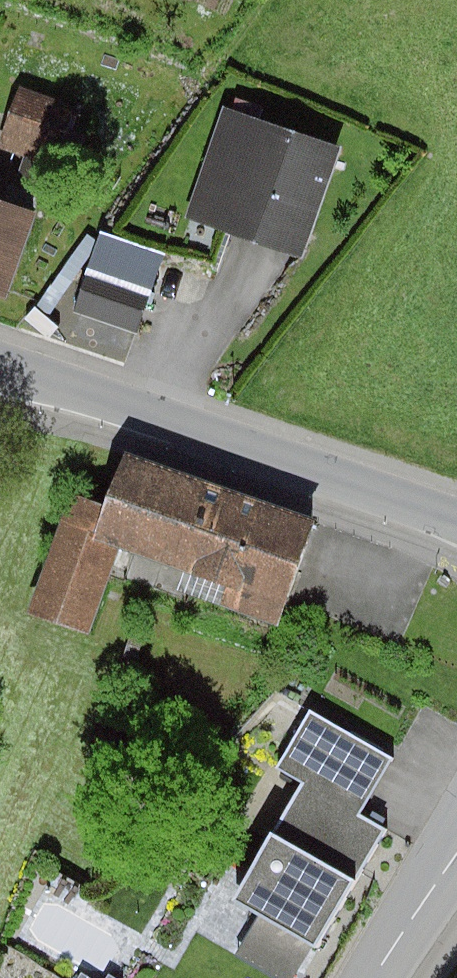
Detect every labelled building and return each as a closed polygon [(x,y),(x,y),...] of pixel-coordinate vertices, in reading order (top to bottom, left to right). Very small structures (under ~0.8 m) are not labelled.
[(77,105),(20,86),(0,144),(58,163),(77,105)] [(341,147),(223,106),(184,217),(303,258),(341,147)] [(8,299),(38,211),(0,198),(0,296),(8,299)] [(166,252),(99,230),(71,314),(137,336),(166,252)] [(104,505),(73,494),(31,611),(91,632),(120,550),(225,587),(218,606),(280,628),(319,520),(123,451),(104,505)] [(311,711),(278,768),(302,782),(234,898),(262,914),(238,955),(277,977),(294,977),(312,947),(317,950),(387,830),(360,814),(392,759),(311,711)]
